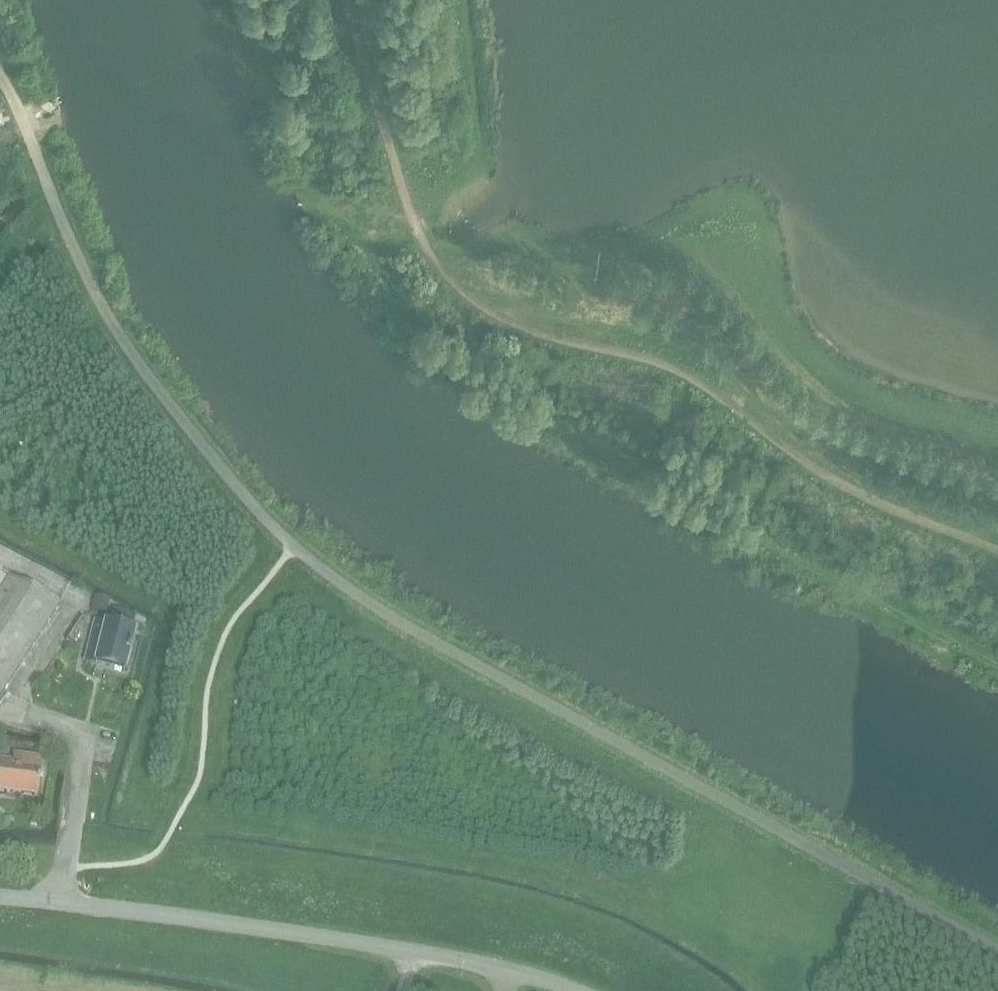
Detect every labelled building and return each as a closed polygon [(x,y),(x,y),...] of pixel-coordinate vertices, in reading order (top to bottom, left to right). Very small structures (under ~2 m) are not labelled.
[(60,606),(0,574),(0,698),(60,606)] [(96,597),(93,611),(107,615),(110,600),(96,597)] [(125,673),(135,634),(96,624),(86,663),(125,673)] [(40,794),(45,755),(16,751),(15,759),(0,757),(0,789),(40,794)]
